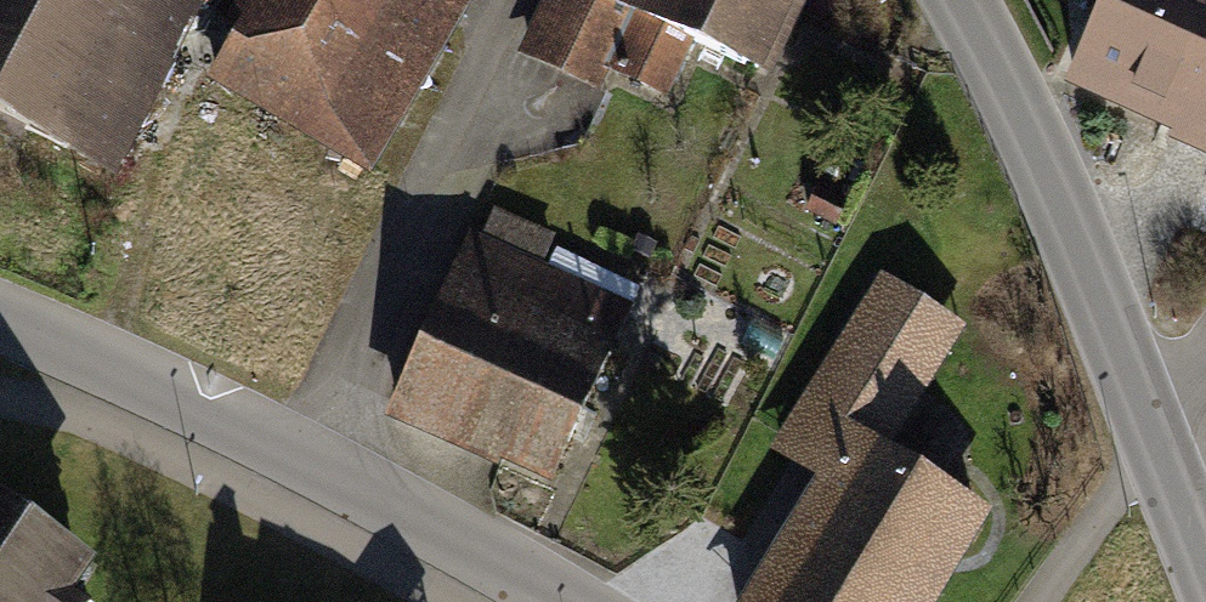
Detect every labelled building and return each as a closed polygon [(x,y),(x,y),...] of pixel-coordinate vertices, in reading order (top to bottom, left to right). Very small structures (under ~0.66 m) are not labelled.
[(158,59),(34,0),(0,0),(0,114),(103,165),(158,59)] [(158,59),(188,0),(34,0),(158,59)] [(209,79),(371,175),(475,0),(236,0),(232,7),(247,15),(209,79)] [(517,51),(593,87),(604,64),(663,92),(689,37),(766,74),(801,0),(542,0),(517,51)] [(1080,97),(1205,153),(1205,0),(1124,0),(1080,97)] [(469,229),(384,415),(543,488),(629,301),(469,229)] [(846,476),(766,601),(915,601),(974,508),(867,441),(946,317),(884,278),(844,341),(854,347),(793,442),(846,476)] [(75,554),(0,503),(0,601),(42,601),(75,554)]
